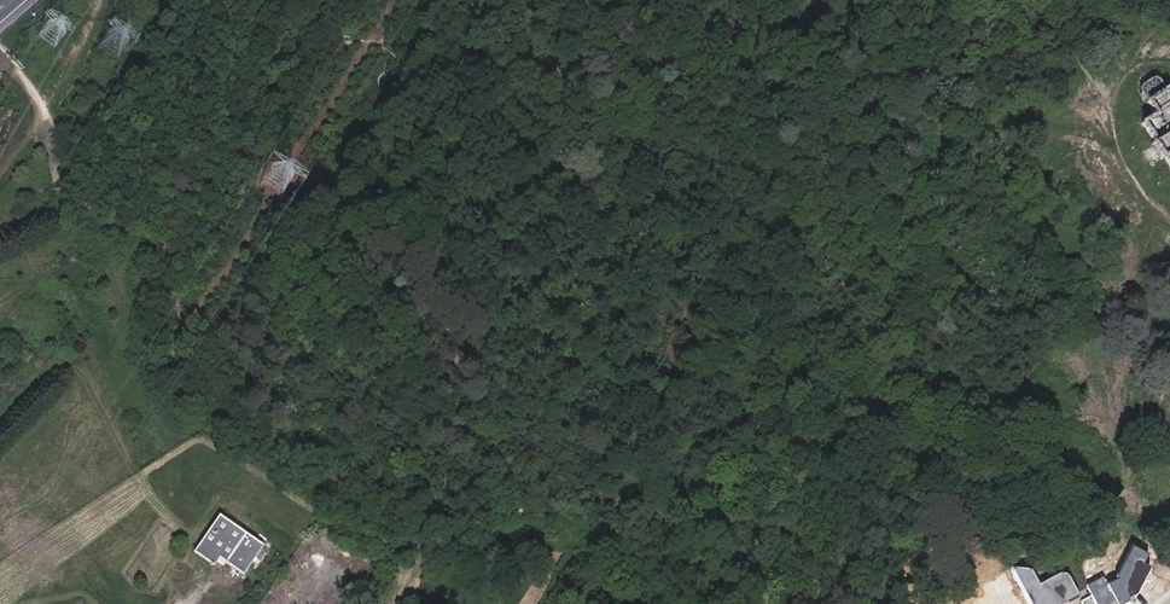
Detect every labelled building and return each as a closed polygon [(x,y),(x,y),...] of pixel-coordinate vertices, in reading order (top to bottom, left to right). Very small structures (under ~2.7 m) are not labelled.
[(1168,91),(1150,102),(1158,115),(1144,124),(1157,143),(1155,145),(1165,160),(1167,158),(1169,163),(1169,94),(1168,91)] [(189,551),(209,563),(213,556),(242,574),(262,543),(214,513),(189,551)]
